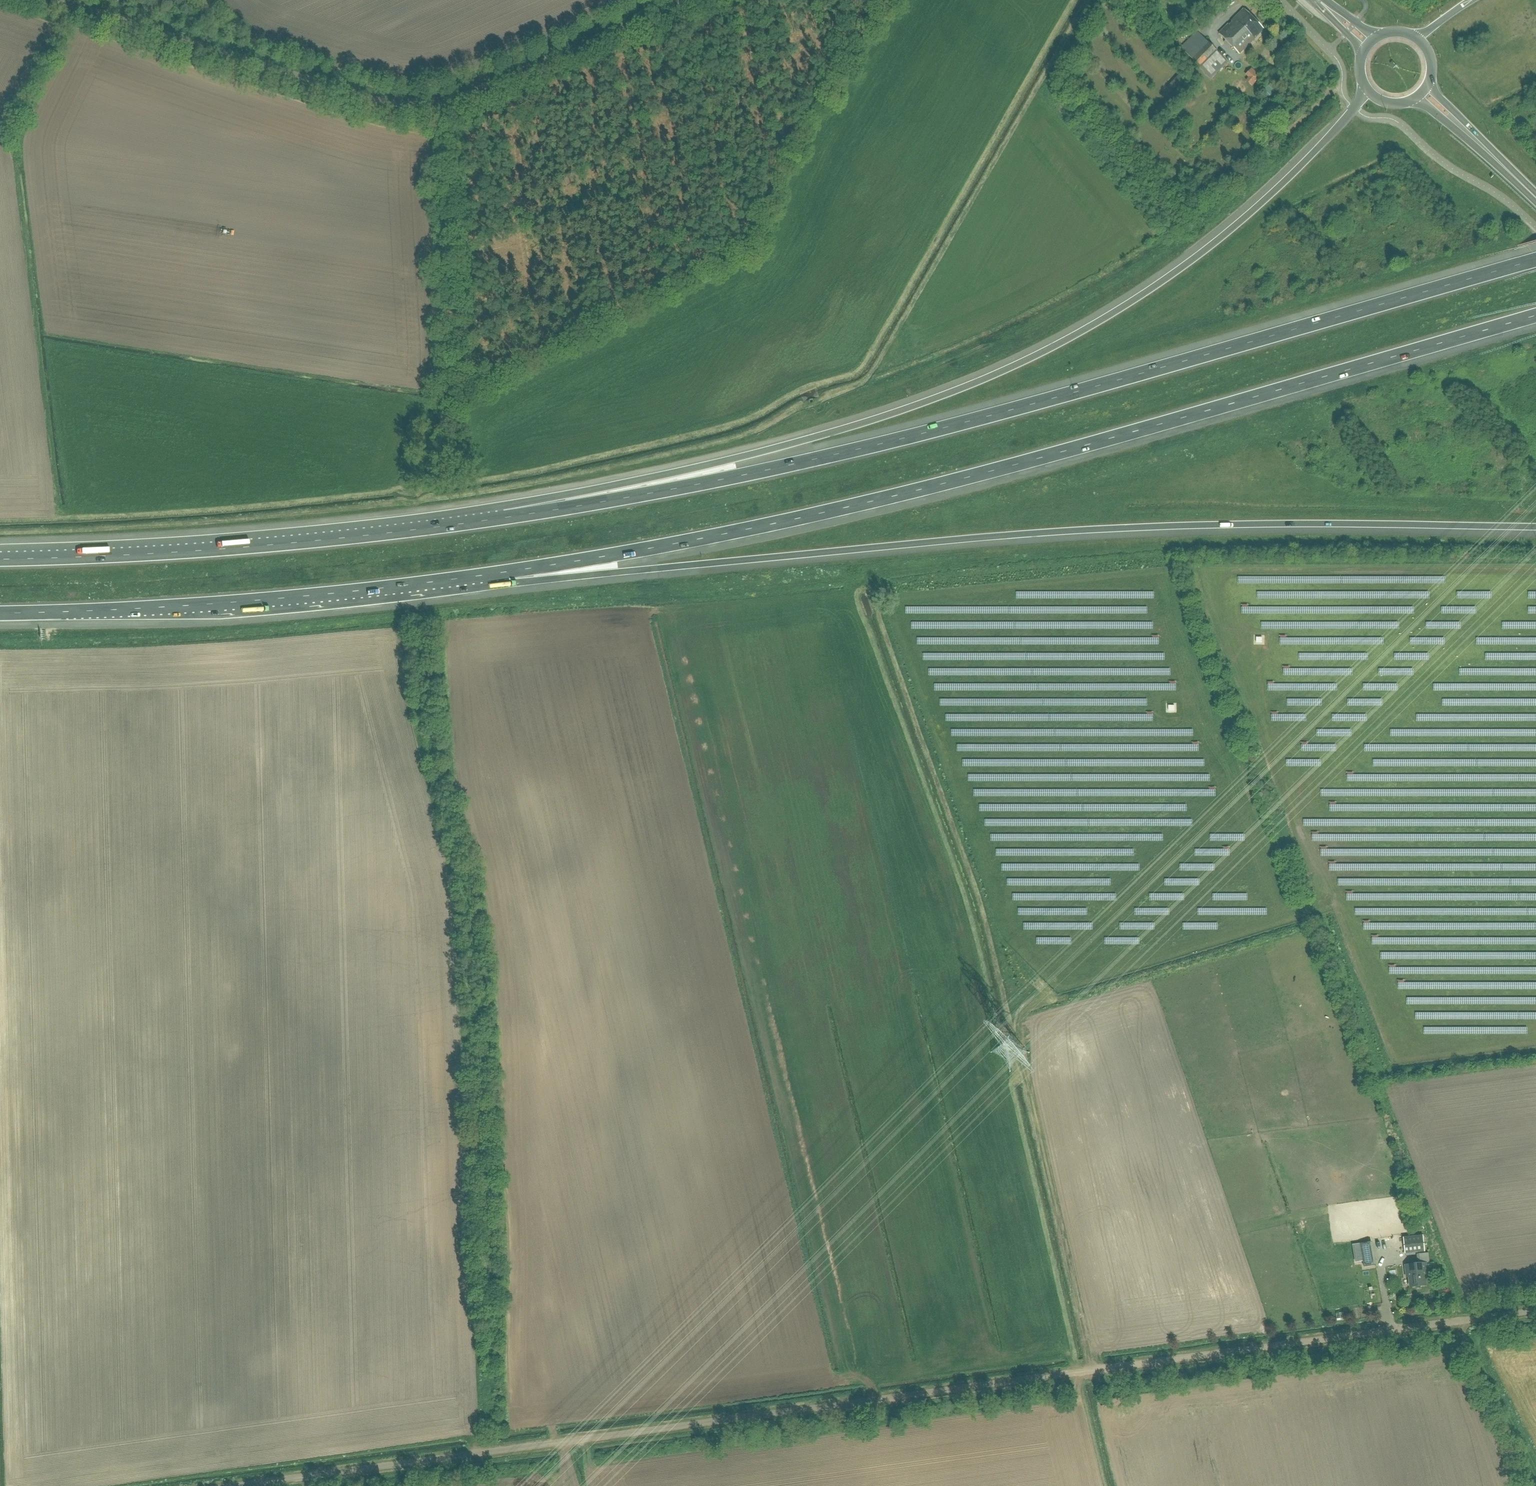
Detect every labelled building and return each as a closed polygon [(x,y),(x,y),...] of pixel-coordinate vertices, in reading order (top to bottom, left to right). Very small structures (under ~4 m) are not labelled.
[(1264,30),(1244,10),(1219,34),(1239,54),(1264,30)] [(1227,65),(1198,33),(1182,48),(1211,80),(1227,65)] [(1227,75),(1236,87),(1243,81),(1252,93),(1261,86),(1246,67),(1240,72),(1237,67),(1227,75)] [(1277,91),(1271,84),(1261,93),(1268,100),(1277,91)] [(1425,1252),(1423,1236),(1404,1238),(1406,1257),(1410,1257),(1409,1254),(1425,1252)] [(1360,1244),(1364,1267),(1376,1265),(1372,1242),(1360,1244)] [(1427,1271),(1426,1264),(1405,1266),(1406,1273),(1408,1273),(1410,1287),(1426,1286),(1424,1271),(1427,1271)]
